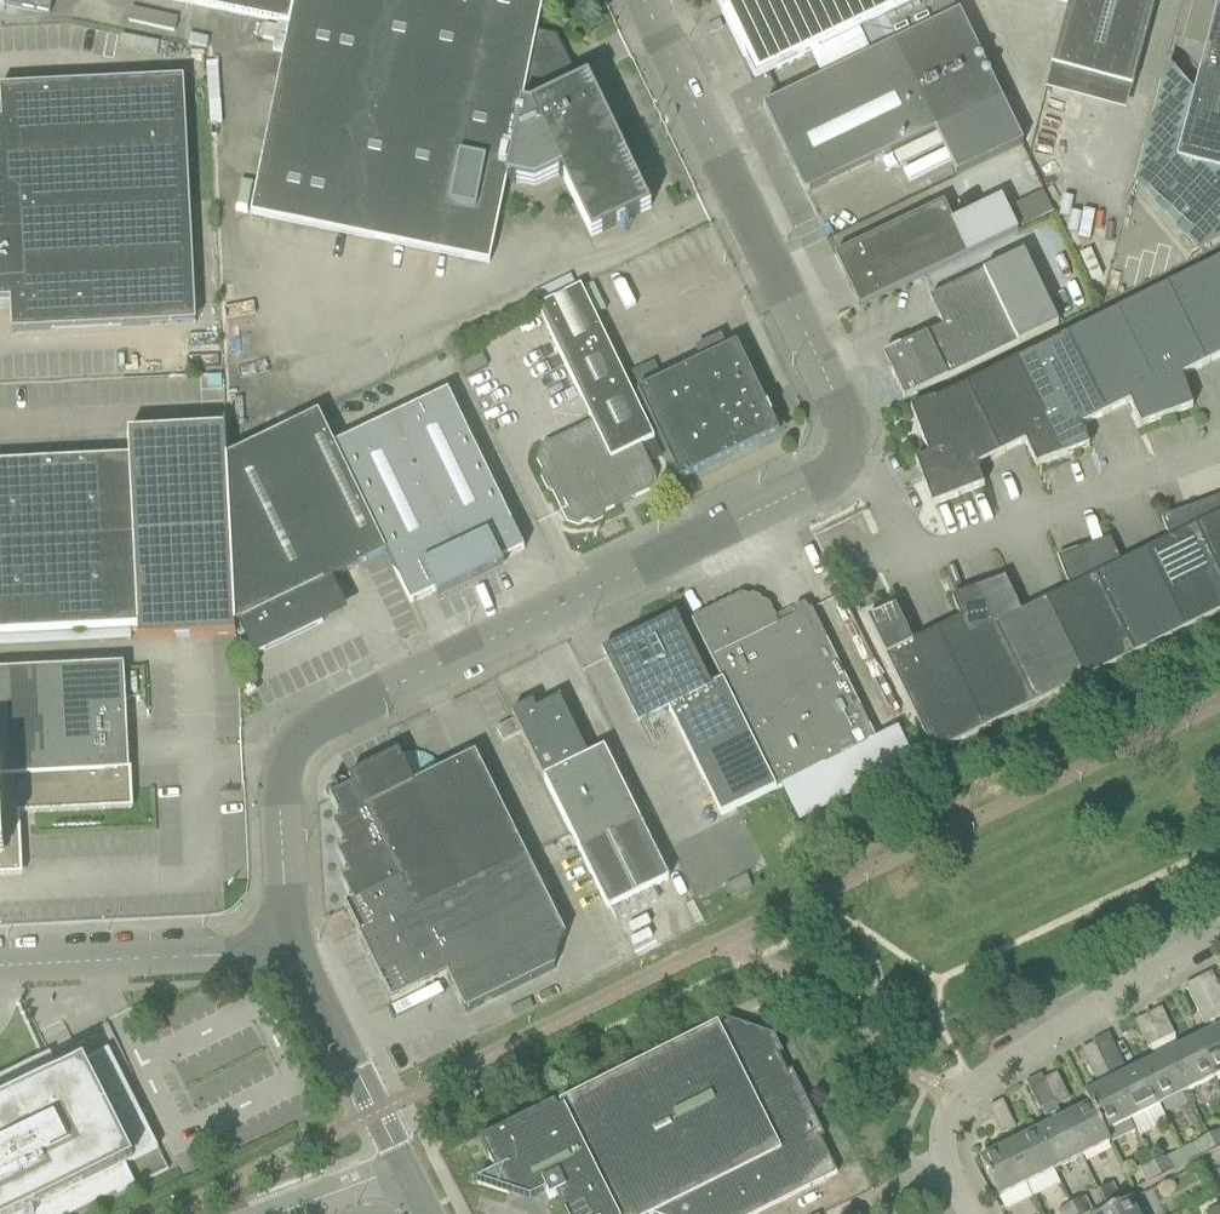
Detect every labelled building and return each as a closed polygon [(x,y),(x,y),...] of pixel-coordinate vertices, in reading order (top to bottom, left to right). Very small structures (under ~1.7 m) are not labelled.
[(489,264),(502,200),(503,194),(505,182),(529,187),(534,188),(562,175),(571,194),(591,236),(648,209),(641,194),(587,81),(579,85),(572,70),(556,37),(536,33),(543,0),(166,0),(214,10),(287,25),(287,27),(288,28),(254,194),(250,215),(465,259),(489,264)] [(748,68),(754,82),(767,75),(789,65),(881,20),(892,46),(959,14),(952,0),(715,0),(748,68)] [(1068,4),(1050,69),(1131,91),(1155,0),(1069,0),(1068,4)] [(1175,165),(1219,176),(1219,0),(1218,0),(1175,165)] [(1023,145),(1001,101),(959,14),(892,46),(762,109),(805,196),(935,133),(957,177),(1023,145)] [(189,204),(183,80),(0,89),(0,104),(1,121),(0,121),(0,209),(189,204)] [(881,299),(968,256),(1018,232),(1001,199),(999,200),(951,223),(951,221),(942,204),(856,247),(834,257),(859,310),(881,299)] [(0,209),(0,302),(10,302),(11,333),(195,324),(189,204),(0,209)] [(943,329),(899,349),(893,352),(893,353),(888,367),(888,368),(903,401),(1058,327),(1023,254),(929,300),(943,329)] [(1166,289),(1204,367),(1219,359),(1219,273),(1216,264),(1166,289)] [(580,288),(558,298),(536,309),(591,423),(540,448),(535,461),(541,472),(539,478),(546,491),(551,493),(565,522),(578,527),(586,523),(591,525),(602,519),(604,514),(614,509),(613,509),(616,503),(629,496),(635,498),(635,499),(651,491),(656,478),(641,446),(653,440),(580,288)] [(1166,289),(1116,314),(1168,418),(1192,409),(1180,379),(1204,367),(1166,289)] [(1116,314),(1066,338),(1105,416),(1129,404),(1140,429),(1168,418),(1116,314)] [(1066,338),(1016,363),(1063,458),(1088,448),(1081,428),(1105,416),(1066,338)] [(636,393),(679,482),(784,432),(771,421),(735,346),(636,393)] [(1016,363),(966,388),(1000,456),(1024,444),(1036,469),(1063,458),(1016,363)] [(1000,456),(966,388),(934,404),(932,402),(910,410),(928,458),(920,461),(914,463),(922,482),(931,508),(984,488),(976,468),(1000,456)] [(447,393),(334,447),(334,448),(386,555),(386,554),(410,605),(434,594),(437,600),(502,569),(500,563),(524,551),(447,393)] [(227,459),(235,627),(241,624),(256,655),(322,623),(321,622),(320,622),(306,592),(386,555),(334,448),(334,447),(319,414),(227,459)] [(235,627),(227,459),(224,424),(223,424),(223,429),(127,434),(128,458),(0,465),(0,635),(137,628),(138,641),(235,636),(235,627)] [(1186,511),(1219,579),(1219,498),(1186,511)] [(1145,553),(1183,631),(1219,613),(1219,579),(1186,511),(1161,520),(1169,541),(1145,553)] [(1109,540),(1082,550),(1133,656),(1183,631),(1145,553),(1121,564),(1109,540)] [(1069,590),(1044,602),(1083,680),(1133,656),(1082,550),(1057,560),(1069,590)] [(1004,580),(977,590),(1034,705),(1083,680),(1044,602),(1021,614),(1004,580)] [(959,620),(934,633),(983,730),(1034,705),(977,590),(951,600),(959,620)] [(691,621),(722,683),(775,790),(776,792),(876,743),(811,610),(778,627),(767,604),(759,602),(758,606),(748,602),(750,598),(742,596),(691,621)] [(983,730),(934,633),(912,644),(894,609),(867,620),(933,755),(983,730)] [(775,790),(722,683),(708,690),(674,619),(641,635),(639,630),(630,634),(632,640),(604,654),(638,724),(667,710),(720,817),(775,790)] [(126,721),(123,666),(0,672),(0,873),(18,872),(15,827),(20,827),(19,811),(128,806),(127,781),(131,781),(130,769),(116,770),(114,722),(126,721)] [(513,721),(520,734),(607,911),(609,910),(615,922),(657,902),(651,889),(668,881),(603,750),(587,758),(559,701),(536,712),(532,704),(510,715),(513,721)] [(502,743),(520,734),(513,721),(495,730),(502,743)] [(340,880),(351,904),(398,881),(417,919),(528,864),(474,755),(442,771),(441,769),(439,766),(438,764),(436,762),(433,760),(431,758),(429,757),(426,755),(423,754),(420,754),(418,753),(412,753),(406,753),(403,754),(401,755),(398,756),(397,755),(348,779),(352,787),(328,798),(340,822),(332,826),(344,849),(336,853),(348,876),(340,880)] [(398,881),(351,904),(344,908),(391,1004),(445,977),(464,1014),(553,970),(564,937),(528,864),(417,919),(398,881)] [(1198,980),(1219,1025),(1219,990),(1211,973),(1198,980)] [(1194,1041),(1213,1080),(1219,1076),(1219,1025),(1198,980),(1184,986),(1208,1034),(1194,1041)] [(1167,1007),(1140,1017),(1154,1053),(1181,1043),(1167,1007)] [(477,1184),(507,1194),(529,1202),(545,1194),(548,1201),(555,1198),(564,1213),(756,1213),(836,1175),(819,1140),(823,1138),(791,1073),(787,1075),(778,1056),(782,1054),(773,1037),(725,1021),(729,1029),(721,1034),(717,1025),(558,1104),(561,1110),(556,1112),(553,1106),(479,1142),(495,1174),(477,1184)] [(1093,1042),(1091,1043),(1093,1045),(1094,1048),(1095,1048),(1102,1063),(1131,1121),(1140,1139),(1167,1125),(1158,1107),(1139,1068),(1126,1075),(1107,1038),(1095,1044),(1093,1042)] [(1194,1041),(1167,1055),(1186,1093),(1213,1080),(1194,1041)] [(168,1170),(107,1050),(59,1075),(49,1055),(0,1079),(0,1213),(79,1213),(168,1170)] [(1167,1055),(1139,1068),(1158,1107),(1186,1093),(1167,1055)] [(1084,1096),(1089,1107),(1090,1106),(1104,1134),(1131,1121),(1102,1063),(1088,1069),(1098,1089),(1084,1096)] [(1049,1126),(1035,1134),(1054,1172),(1081,1158),(1062,1120),(1041,1078),(1026,1085),(1040,1112),(1042,1111),(1049,1126)] [(1089,1107),(1062,1120),(1081,1158),(1109,1144),(1104,1134),(1090,1106),(1089,1107)] [(1208,1138),(1214,1150),(1219,1148),(1219,1133),(1208,1138)] [(1035,1134),(1007,1147),(1026,1186),(1054,1172),(1035,1134)] [(1208,1138),(1195,1144),(1201,1157),(1214,1150),(1208,1138)] [(1026,1186),(1007,1147),(979,1161),(998,1200),(1026,1186)] [(1168,1157),(1152,1164),(1159,1178),(1174,1171),(1168,1157)] [(1159,1178),(1152,1164),(1139,1170),(1146,1184),(1159,1178)] [(1113,1185),(1099,1192),(1105,1205),(1119,1198),(1113,1185)] [(1071,1206),(1075,1213),(1087,1213),(1091,1212),(1086,1201),(1086,1200),(1085,1199),(1071,1206)] [(1129,1201),(1104,1213),(1136,1213),(1129,1201)] [(1057,1213),(1058,1213),(1075,1213),(1071,1206),(1057,1213)]
